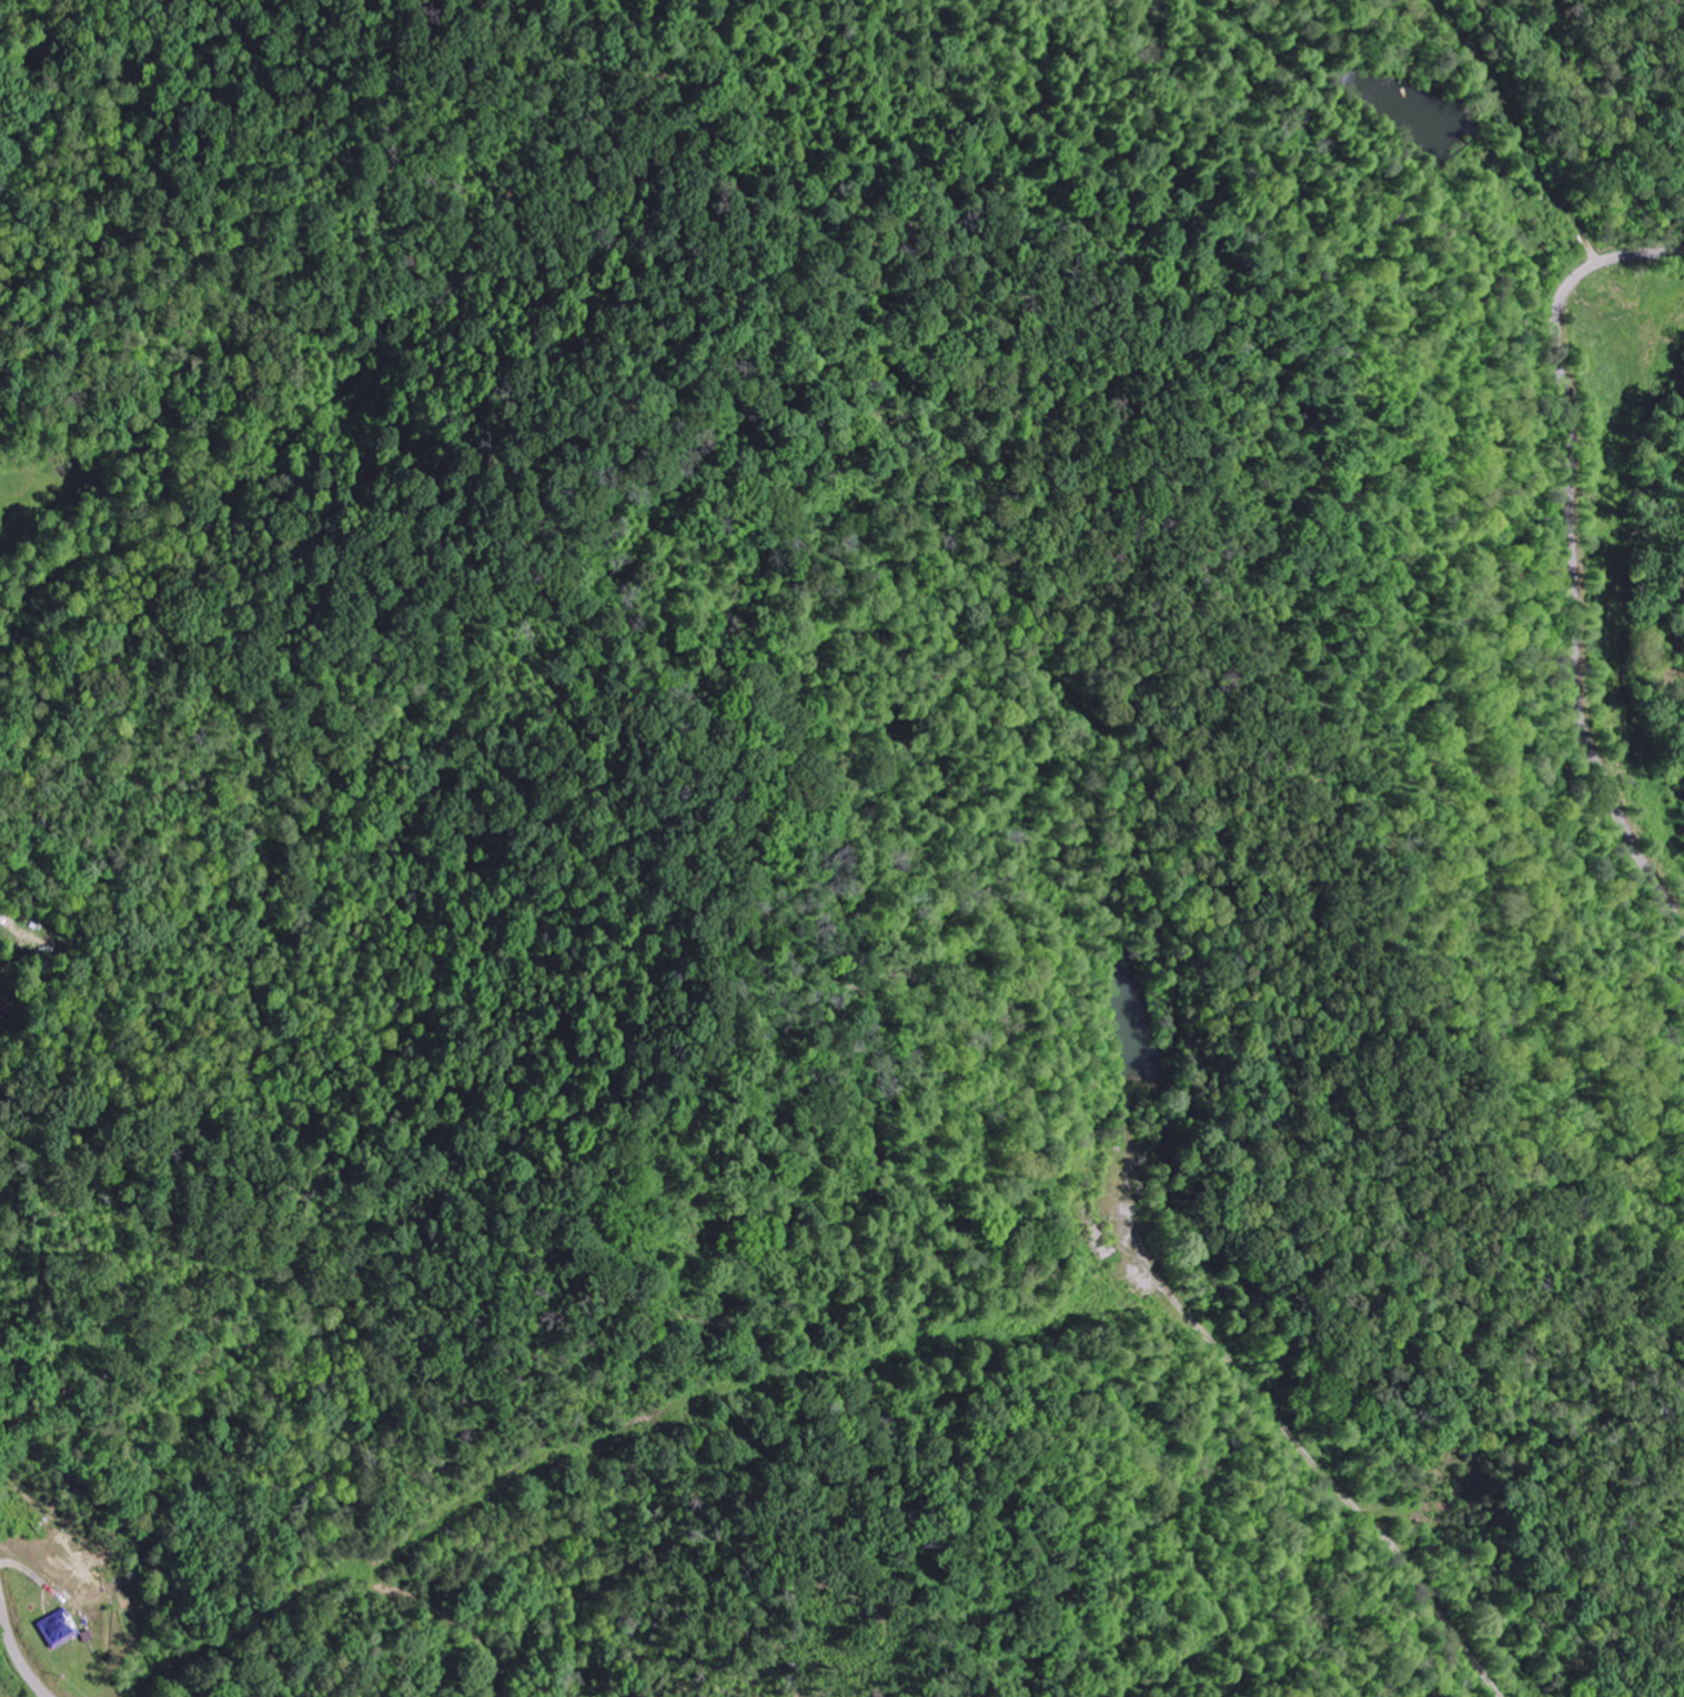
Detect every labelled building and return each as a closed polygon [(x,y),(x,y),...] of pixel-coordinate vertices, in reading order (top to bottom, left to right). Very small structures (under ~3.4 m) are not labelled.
[(53,1649),(81,1632),(65,1606),(37,1623),(53,1649)]
